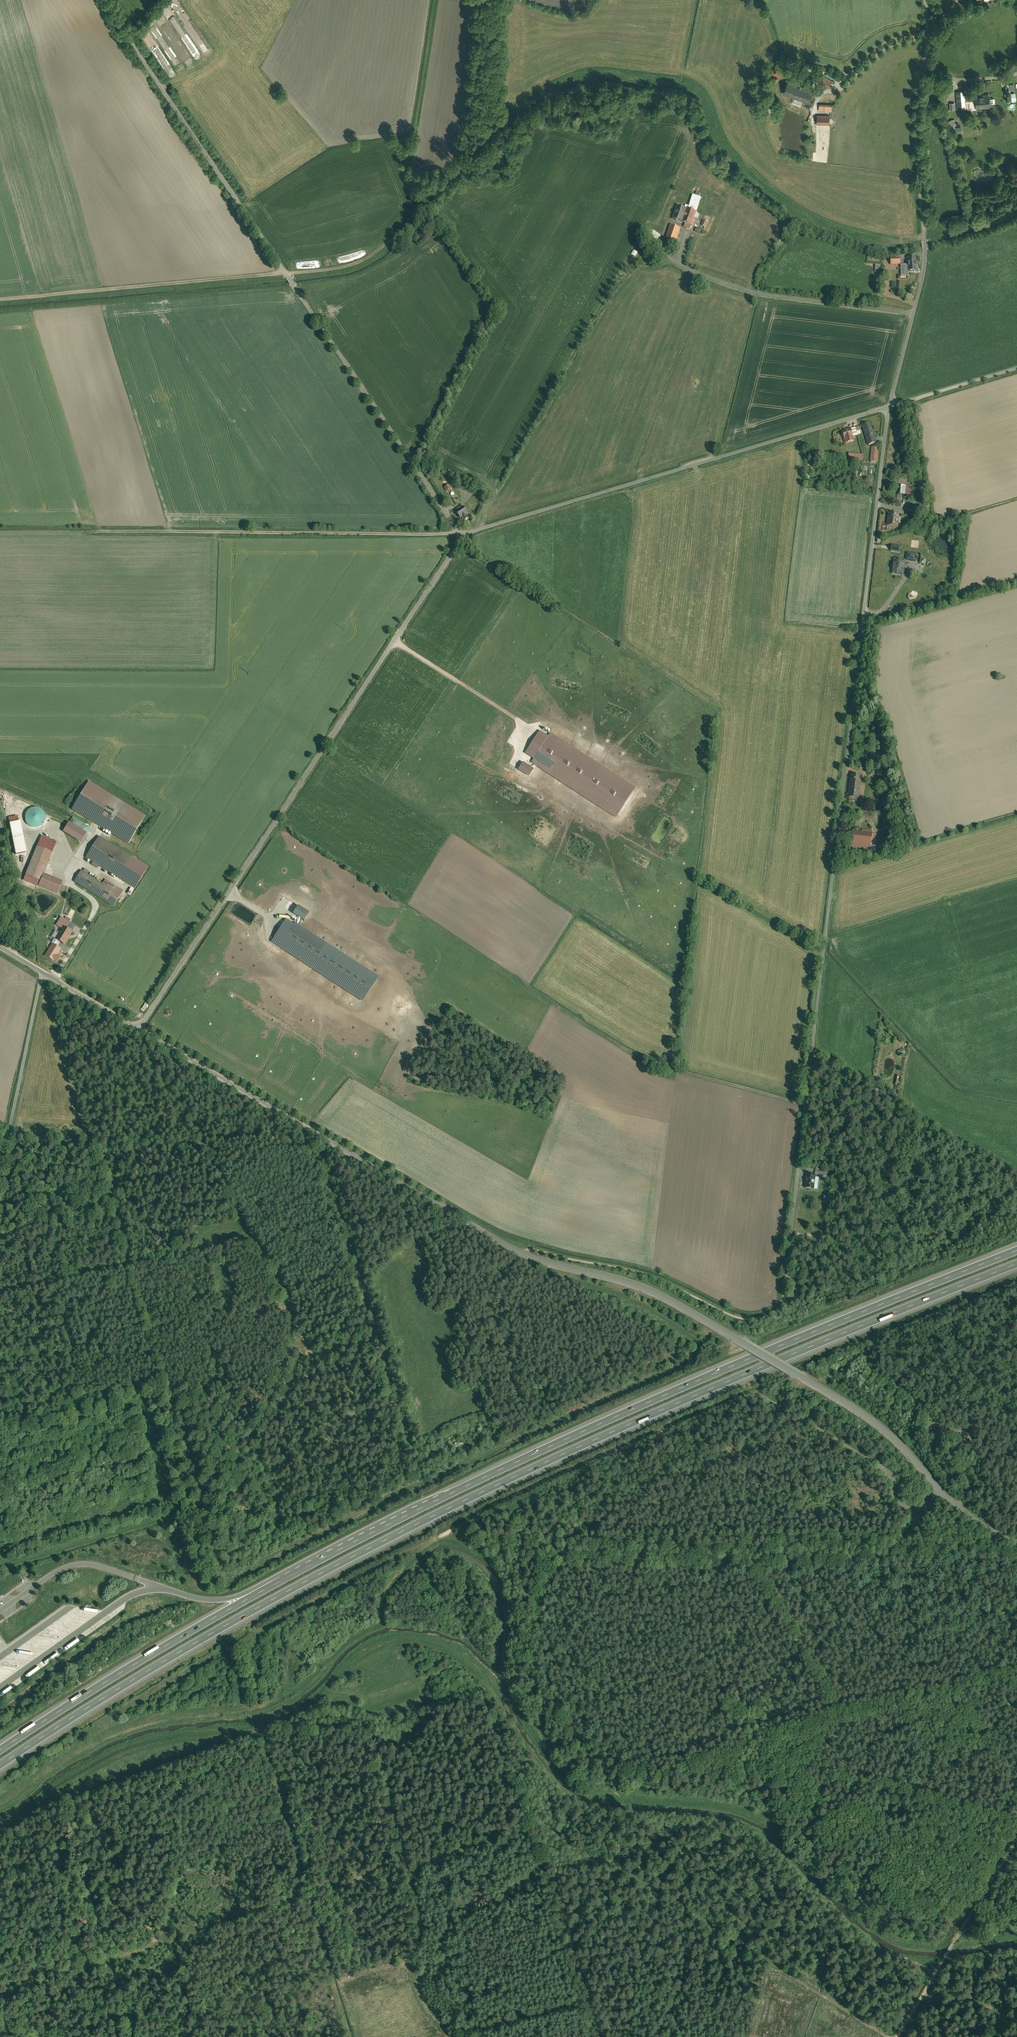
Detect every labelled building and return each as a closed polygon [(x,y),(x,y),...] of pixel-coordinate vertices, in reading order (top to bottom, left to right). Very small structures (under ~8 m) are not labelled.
[(781,79),(785,74),(780,71),(776,76),(781,79)] [(763,85),(769,89),(776,77),(771,74),(763,85)] [(840,84),(823,75),(819,84),(835,93),(840,84)] [(809,102),(813,90),(790,82),(785,94),(809,102)] [(966,92),(957,93),(958,110),(967,109),(967,97),(966,92)] [(976,96),(976,97),(977,109),(991,108),(990,95),(985,95),(985,97),(981,97),(981,95),(976,96)] [(976,97),(967,97),(967,109),(967,110),(977,109),(976,97)] [(834,104),(820,104),(820,112),(834,112),(834,104)] [(831,116),(818,115),(818,125),(831,126),(831,116)] [(689,211),(697,214),(702,199),(694,196),(689,211)] [(681,223),(683,223),(687,210),(677,207),(673,220),(678,222),(681,223)] [(698,214),(697,214),(689,211),(687,210),(683,223),(686,224),(692,227),(694,227),(696,219),(698,214)] [(710,223),(705,221),(702,227),(707,229),(710,223)] [(677,244),(682,230),(672,226),(667,240),(677,244)] [(658,243),(662,237),(654,231),(646,241),(655,247),(658,243)] [(902,265),(902,266),(910,265),(909,258),(909,255),(902,255),(902,259),(902,265)] [(919,272),(918,257),(909,258),(910,265),(910,272),(912,272),(912,273),(916,273),(916,272),(919,272)] [(910,272),(910,265),(902,266),(903,277),(910,276),(910,272)] [(872,424),(860,427),(863,436),(865,442),(868,441),(869,448),(879,445),(872,424)] [(852,430),(854,438),(863,436),(860,427),(852,430)] [(852,430),(852,429),(843,432),(847,446),(856,443),(854,438),(852,430)] [(879,464),(881,449),(872,448),(870,463),(879,464)] [(865,455),(850,454),(850,460),(864,462),(865,455)] [(458,512),(457,513),(461,520),(462,520),(465,523),(470,519),(468,516),(469,515),(464,506),(458,510),(458,512)] [(899,530),(900,516),(889,515),(888,529),(899,530)] [(907,561),(907,563),(918,564),(919,555),(908,554),(907,561)] [(907,563),(907,561),(895,560),(893,576),(905,578),(907,563)] [(537,759),(551,737),(543,731),(528,754),(537,759)] [(554,734),(534,763),(546,771),(566,743),(554,734)] [(523,750),(517,762),(520,763),(525,751),(523,750)] [(525,763),(522,771),(533,776),(537,768),(525,763)] [(863,778),(852,777),(849,799),(850,799),(850,801),(852,802),(856,803),(859,802),(859,800),(861,800),(863,778)] [(624,780),(625,811),(637,789),(637,787),(624,780)] [(89,781),(74,809),(87,816),(88,816),(90,812),(93,814),(95,810),(95,814),(97,810),(97,808),(99,808),(99,804),(95,804),(95,801),(89,798),(93,798),(93,795),(95,795),(95,794),(96,791),(98,792),(99,792),(100,793),(111,792),(89,781)] [(28,809),(29,827),(44,827),(43,823),(47,823),(47,808),(28,809)] [(16,822),(10,823),(12,837),(18,836),(16,822)] [(84,843),(90,833),(71,822),(65,832),(84,843)] [(854,833),(851,851),(876,854),(879,837),(873,836),(874,831),(863,830),(862,834),(854,833)] [(39,849),(53,854),(58,843),(43,837),(39,849)] [(133,857),(101,837),(99,839),(92,851),(87,859),(94,864),(93,866),(99,870),(100,868),(120,880),(133,857)] [(82,856),(87,859),(92,851),(87,848),(82,856)] [(42,884),(54,855),(53,854),(39,849),(27,877),(42,884)] [(24,869),(26,862),(20,860),(18,865),(18,867),(19,868),(24,869)] [(76,884),(98,898),(106,886),(83,872),(76,884)] [(302,905),(296,913),(307,921),(313,913),(302,905)] [(72,931),(65,927),(69,920),(60,915),(55,924),(61,927),(54,938),(64,944),(72,931)] [(288,918),(274,943),(297,957),(298,954),(297,953),(299,949),(301,950),(302,948),(303,949),(311,936),(314,938),(315,934),(288,918)] [(61,948),(52,943),(45,955),(56,962),(60,956),(57,954),(61,948)] [(905,1049),(898,1052),(901,1058),(906,1056),(907,1055),(905,1049)] [(816,1176),(807,1175),(805,1189),(815,1190),(815,1189),(818,1190),(819,1183),(818,1183),(818,1178),(816,1178),(816,1176)] [(959,1272),(969,1267),(966,1262),(956,1266),(959,1272)] [(179,1658),(191,1652),(190,1649),(178,1656),(179,1658)]
